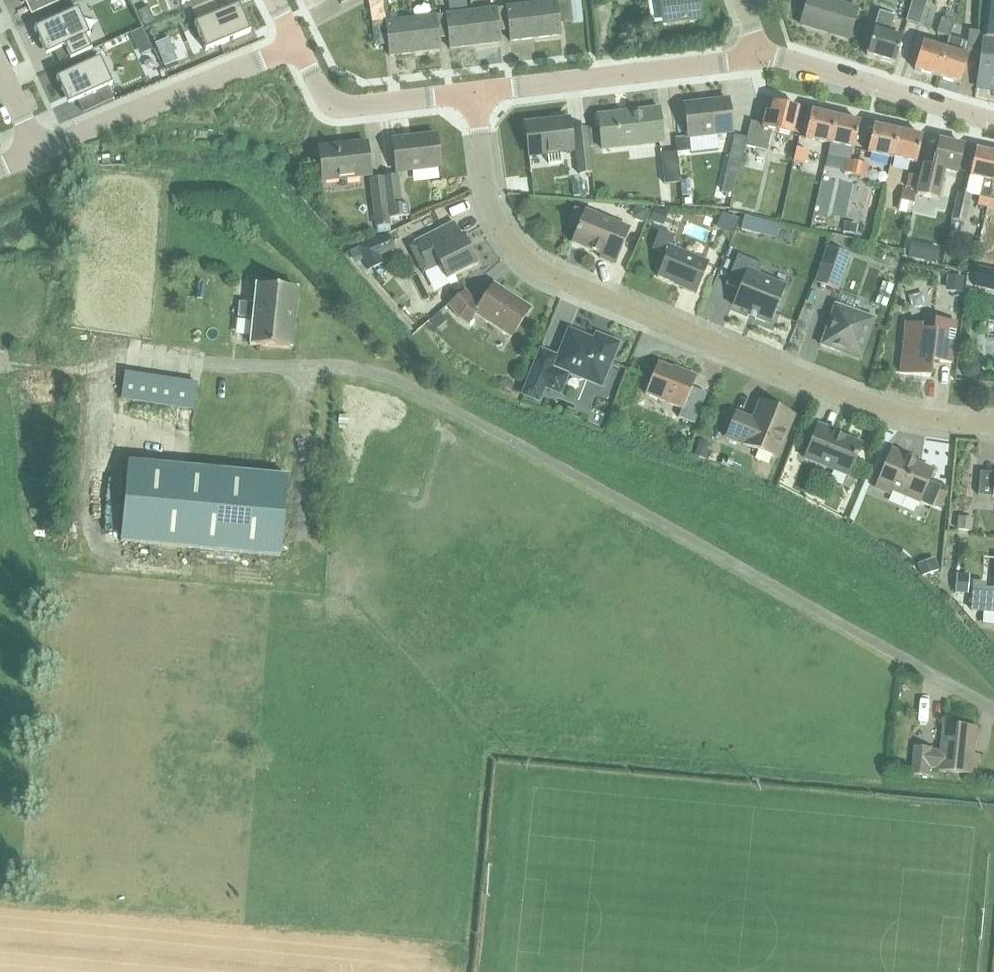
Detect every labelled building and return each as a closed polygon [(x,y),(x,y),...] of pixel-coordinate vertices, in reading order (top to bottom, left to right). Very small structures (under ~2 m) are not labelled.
[(22,4),(27,2),(32,14),(63,0),(21,0),(22,4)] [(191,9),(196,23),(194,24),(205,51),(250,33),(245,19),(242,13),(239,5),(234,8),(230,9),(227,10),(221,13),(218,5),(216,0),(213,0),(191,9)] [(368,1),(370,12),(371,17),(373,33),(374,47),(388,45),(389,57),(415,54),(411,18),(386,21),(386,13),(384,14),(383,0),(371,0),(368,1)] [(451,9),(467,7),(466,0),(450,0),(451,9)] [(531,3),(535,39),(561,35),(559,22),(572,21),(570,0),(567,0),(556,1),(556,0),(531,3)] [(573,21),(582,20),(580,0),(570,0),(573,21)] [(649,0),(639,0),(642,22),(651,21),(649,0)] [(698,19),(696,0),(662,0),(665,23),(698,19)] [(800,25),(848,39),(857,9),(829,0),(808,0),(800,25)] [(927,1),(925,0),(913,0),(907,23),(919,27),(927,1)] [(983,39),(993,40),(993,0),(987,0),(983,33),(983,39)] [(507,7),(501,8),(503,29),(510,28),(511,42),(535,39),(531,3),(507,6),(507,7)] [(156,23),(148,7),(137,12),(144,27),(156,23)] [(496,7),(472,10),(475,46),(501,43),(499,30),(503,29),(501,8),(496,9),(496,7)] [(34,29),(40,42),(46,56),(51,54),(65,47),(71,59),(71,60),(85,53),(88,52),(91,51),(92,50),(89,45),(86,38),(89,36),(90,36),(78,9),(77,10),(34,29)] [(447,15),(441,15),(444,37),(449,36),(451,49),(475,46),(472,10),(446,13),(447,15)] [(895,64),(903,40),(888,36),(894,18),(880,14),(867,56),(895,64)] [(436,15),(411,18),(415,54),(441,50),(439,37),(444,37),(441,15),(436,16),(436,15)] [(942,17),(937,33),(949,37),(954,21),(942,17)] [(142,29),(131,34),(135,45),(147,40),(142,29)] [(981,53),(983,39),(983,33),(970,31),(967,52),(981,53)] [(946,50),(938,77),(961,84),(969,57),(966,56),(960,54),(964,41),(950,37),(946,50)] [(178,61),(168,38),(155,44),(164,67),(165,66),(177,61),(178,61)] [(983,39),(981,53),(977,85),(993,87),(993,40),(983,39)] [(938,77),(946,50),(923,43),(915,70),(938,77)] [(62,76),(56,78),(62,90),(65,97),(69,104),(73,103),(75,102),(77,101),(88,96),(95,92),(96,94),(100,102),(101,105),(114,99),(111,94),(108,87),(112,85),(106,73),(100,59),(89,64),(85,65),(69,73),(62,76)] [(685,105),(689,137),(732,131),(728,100),(685,105)] [(750,122),(747,138),(745,146),(767,152),(772,131),(792,136),(799,109),(774,103),(771,114),(766,112),(763,125),(750,122)] [(602,148),(664,142),(660,109),(599,115),(602,148)] [(830,144),(836,117),(811,111),(805,138),(830,144)] [(860,122),(836,117),(830,144),(854,149),(860,122)] [(568,120),(525,125),(529,157),(547,154),(549,163),(561,162),(560,153),(572,151),(568,120)] [(892,158),(898,131),(874,125),(868,153),(892,158)] [(580,175),(592,173),(586,129),(574,130),(580,175)] [(923,137),(898,131),(892,158),(916,164),(923,137)] [(392,140),(396,172),(440,167),(436,135),(392,140)] [(735,135),(726,171),(738,174),(745,146),(747,138),(741,136),(735,135)] [(691,150),(689,137),(674,138),(676,152),(691,150)] [(923,165),(921,177),(918,189),(917,193),(916,194),(938,199),(945,171),(957,173),(963,146),(939,141),(933,168),(923,165)] [(323,180),(370,175),(366,143),(319,149),(323,180)] [(794,161),(805,164),(808,151),(797,149),(794,161)] [(993,180),(993,153),(976,149),(970,177),(982,180),(979,192),(981,192),(977,205),(988,208),(993,180)] [(661,154),(665,184),(680,183),(677,153),(661,154)] [(855,175),(858,163),(847,160),(844,173),(855,175)] [(869,165),(858,163),(855,175),(866,178),(869,165)] [(726,171),(721,191),(733,194),(738,174),(726,171)] [(918,189),(921,177),(909,174),(907,187),(918,189)] [(384,178),(389,219),(409,217),(408,205),(401,205),(397,176),(384,178)] [(389,219),(384,178),(370,180),(376,228),(389,226),(389,219)] [(912,215),(916,194),(917,193),(903,190),(899,211),(912,215)] [(958,193),(952,220),(965,223),(971,196),(958,193)] [(714,198),(713,208),(729,209),(731,199),(714,198)] [(637,207),(632,218),(643,223),(648,211),(637,207)] [(654,208),(649,219),(662,225),(666,213),(654,208)] [(577,210),(570,225),(578,228),(572,243),(601,255),(600,259),(615,265),(630,229),(585,211),(584,213),(577,210)] [(724,216),(721,224),(735,230),(738,222),(724,216)] [(741,230),(758,234),(762,222),(745,217),(741,230)] [(454,222),(414,243),(429,271),(439,265),(447,280),(477,264),(463,235),(461,236),(454,222)] [(855,234),(857,226),(844,223),(842,231),(855,234)] [(709,262),(672,247),(675,237),(659,230),(651,249),(666,255),(657,277),(683,287),(683,288),(696,294),(709,262)] [(382,256),(396,250),(389,233),(358,247),(369,270),(385,263),(382,256)] [(910,245),(907,258),(922,261),(936,264),(938,252),(924,249),(910,245)] [(850,256),(827,248),(815,284),(837,292),(845,269),(850,256)] [(738,255),(726,285),(739,290),(732,305),(756,315),(755,318),(771,324),(784,290),(765,283),(764,284),(759,275),(763,265),(738,255)] [(980,259),(978,267),(989,270),(991,262),(980,259)] [(975,287),(981,288),(993,291),(993,272),(985,270),(979,268),(975,287)] [(948,275),(947,290),(962,292),(964,277),(948,275)] [(465,290),(448,305),(459,318),(468,324),(475,314),(511,338),(531,308),(494,284),(480,305),(474,301),(465,290)] [(239,317),(253,318),(251,345),(292,349),(297,289),(256,285),(254,303),(240,302),(239,317)] [(835,305),(821,345),(841,352),(841,350),(861,357),(866,341),(867,342),(874,321),(858,316),(859,313),(835,305)] [(438,313),(428,321),(435,329),(445,321),(438,313)] [(905,324),(900,373),(930,377),(932,360),(952,363),(957,323),(936,321),(934,332),(921,330),(921,325),(905,324)] [(533,372),(523,394),(538,400),(544,386),(560,393),(565,380),(568,372),(572,378),(579,381),(585,379),(601,386),(604,377),(618,344),(605,339),(603,345),(569,331),(558,358),(541,352),(534,369),(533,372)] [(968,376),(973,377),(978,373),(978,367),(974,362),(968,362),(964,366),(964,372),(968,376)] [(682,373),(658,363),(645,394),(682,409),(678,417),(695,424),(707,394),(692,388),(697,376),(683,371),(682,373)] [(194,409),(198,385),(125,374),(121,398),(194,409)] [(736,414),(726,437),(775,457),(792,416),(762,403),(755,421),(736,414)] [(683,425),(677,439),(689,444),(695,430),(683,425)] [(818,426),(805,458),(849,476),(861,445),(832,434),(833,432),(818,426)] [(699,442),(696,449),(694,455),(704,459),(707,453),(709,446),(699,442)] [(919,502),(932,508),(941,486),(928,481),(933,471),(904,459),(906,456),(892,450),(875,488),(890,494),(891,490),(919,502)] [(280,556),(287,477),(128,462),(121,542),(280,556)] [(971,519),(958,518),(956,529),(970,531),(971,519)] [(922,574),(937,569),(934,559),(919,565),(922,574)] [(968,575),(957,575),(956,591),(967,591),(968,575)] [(975,582),(972,610),(985,612),(984,623),(993,624),(993,589),(985,588),(985,583),(975,582)] [(977,776),(979,755),(975,755),(978,727),(944,724),(942,752),(933,751),(933,749),(916,747),(913,775),(930,777),(931,768),(940,769),(939,772),(977,776)]
